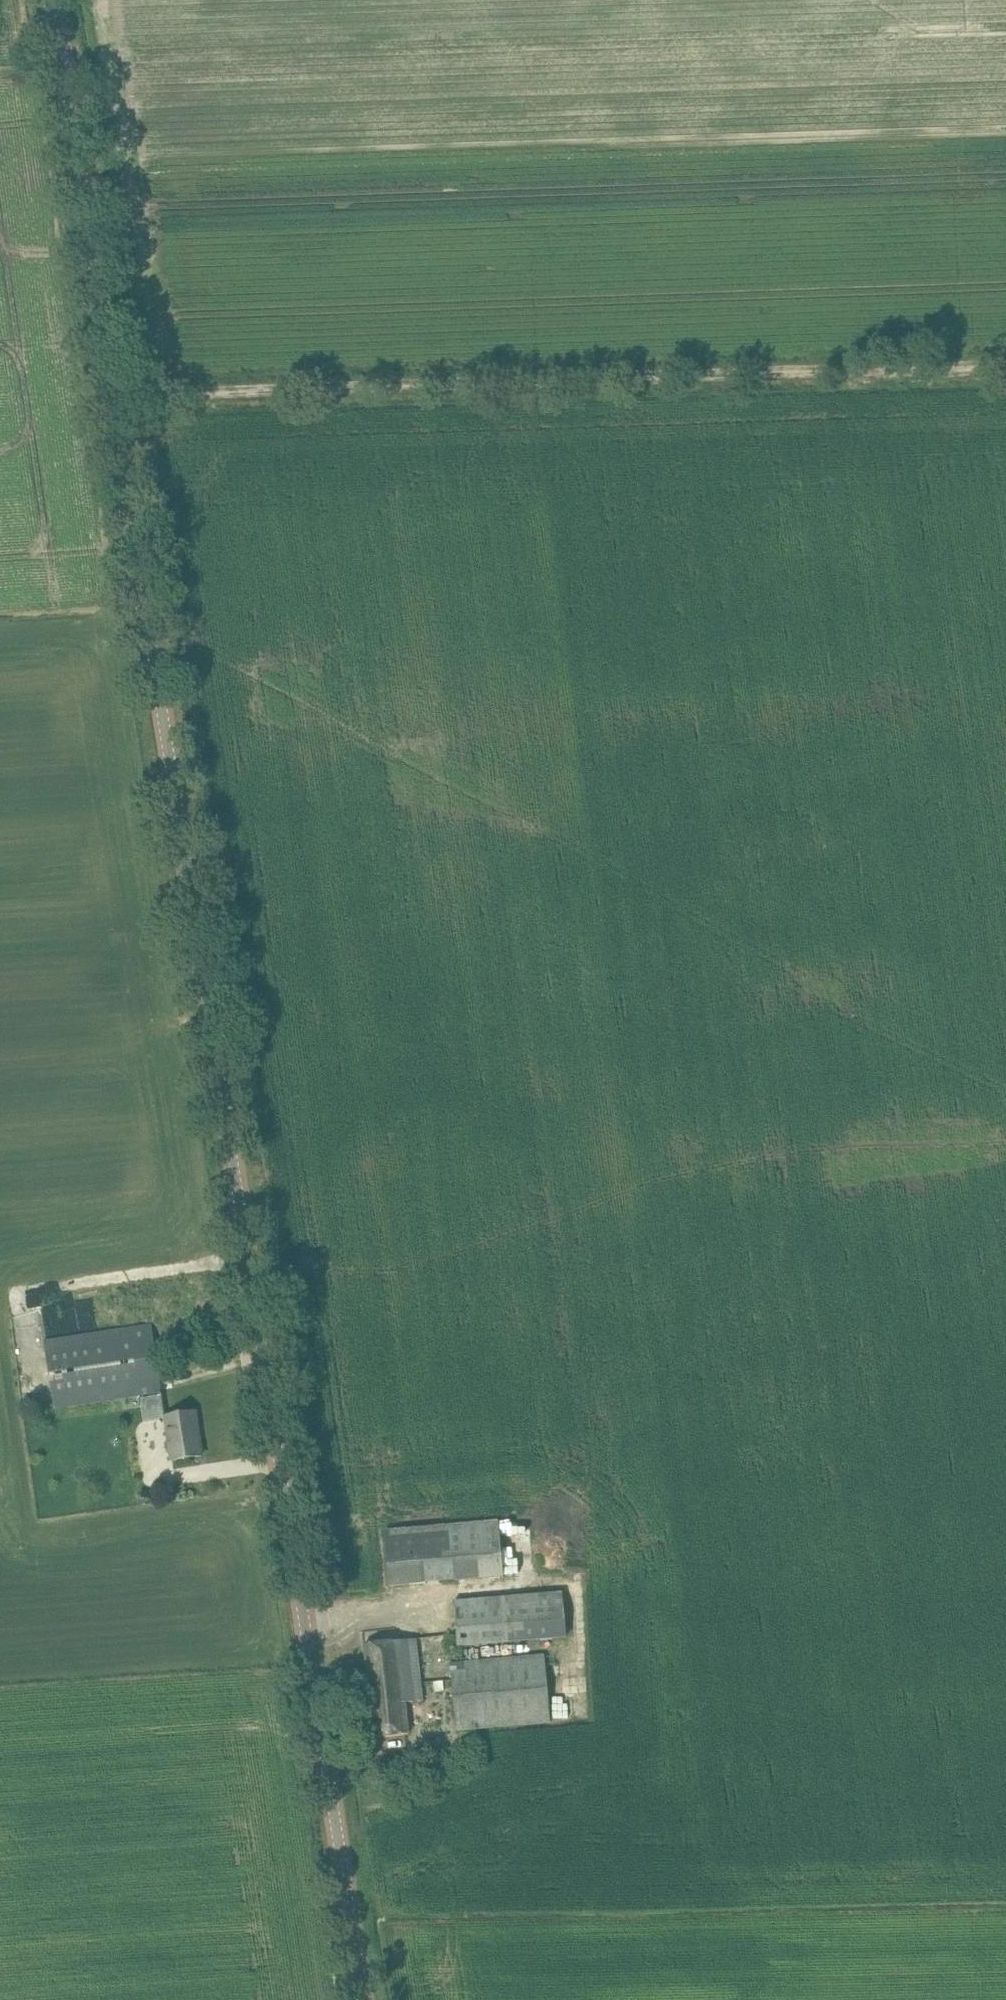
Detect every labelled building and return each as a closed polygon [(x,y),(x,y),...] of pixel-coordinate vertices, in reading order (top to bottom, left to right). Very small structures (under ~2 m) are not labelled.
[(132,1328),(45,1341),(56,1400),(57,1408),(121,1399),(161,1393),(151,1325),(132,1328)] [(162,1394),(142,1396),(143,1407),(143,1410),(145,1421),(165,1418),(165,1417),(162,1394)] [(165,1418),(167,1418),(173,1461),(182,1458),(202,1456),(195,1412),(165,1417),(165,1418)] [(499,1522),(385,1531),(390,1586),(504,1576),(499,1522)] [(568,1638),(564,1593),(456,1602),(459,1647),(568,1638)] [(415,1639),(364,1645),(375,1738),(411,1734),(407,1701),(422,1699),(415,1639)] [(552,1722),(546,1657),(450,1666),(456,1731),(552,1722)] [(443,1680),(435,1681),(436,1692),(444,1691),(443,1680)]
